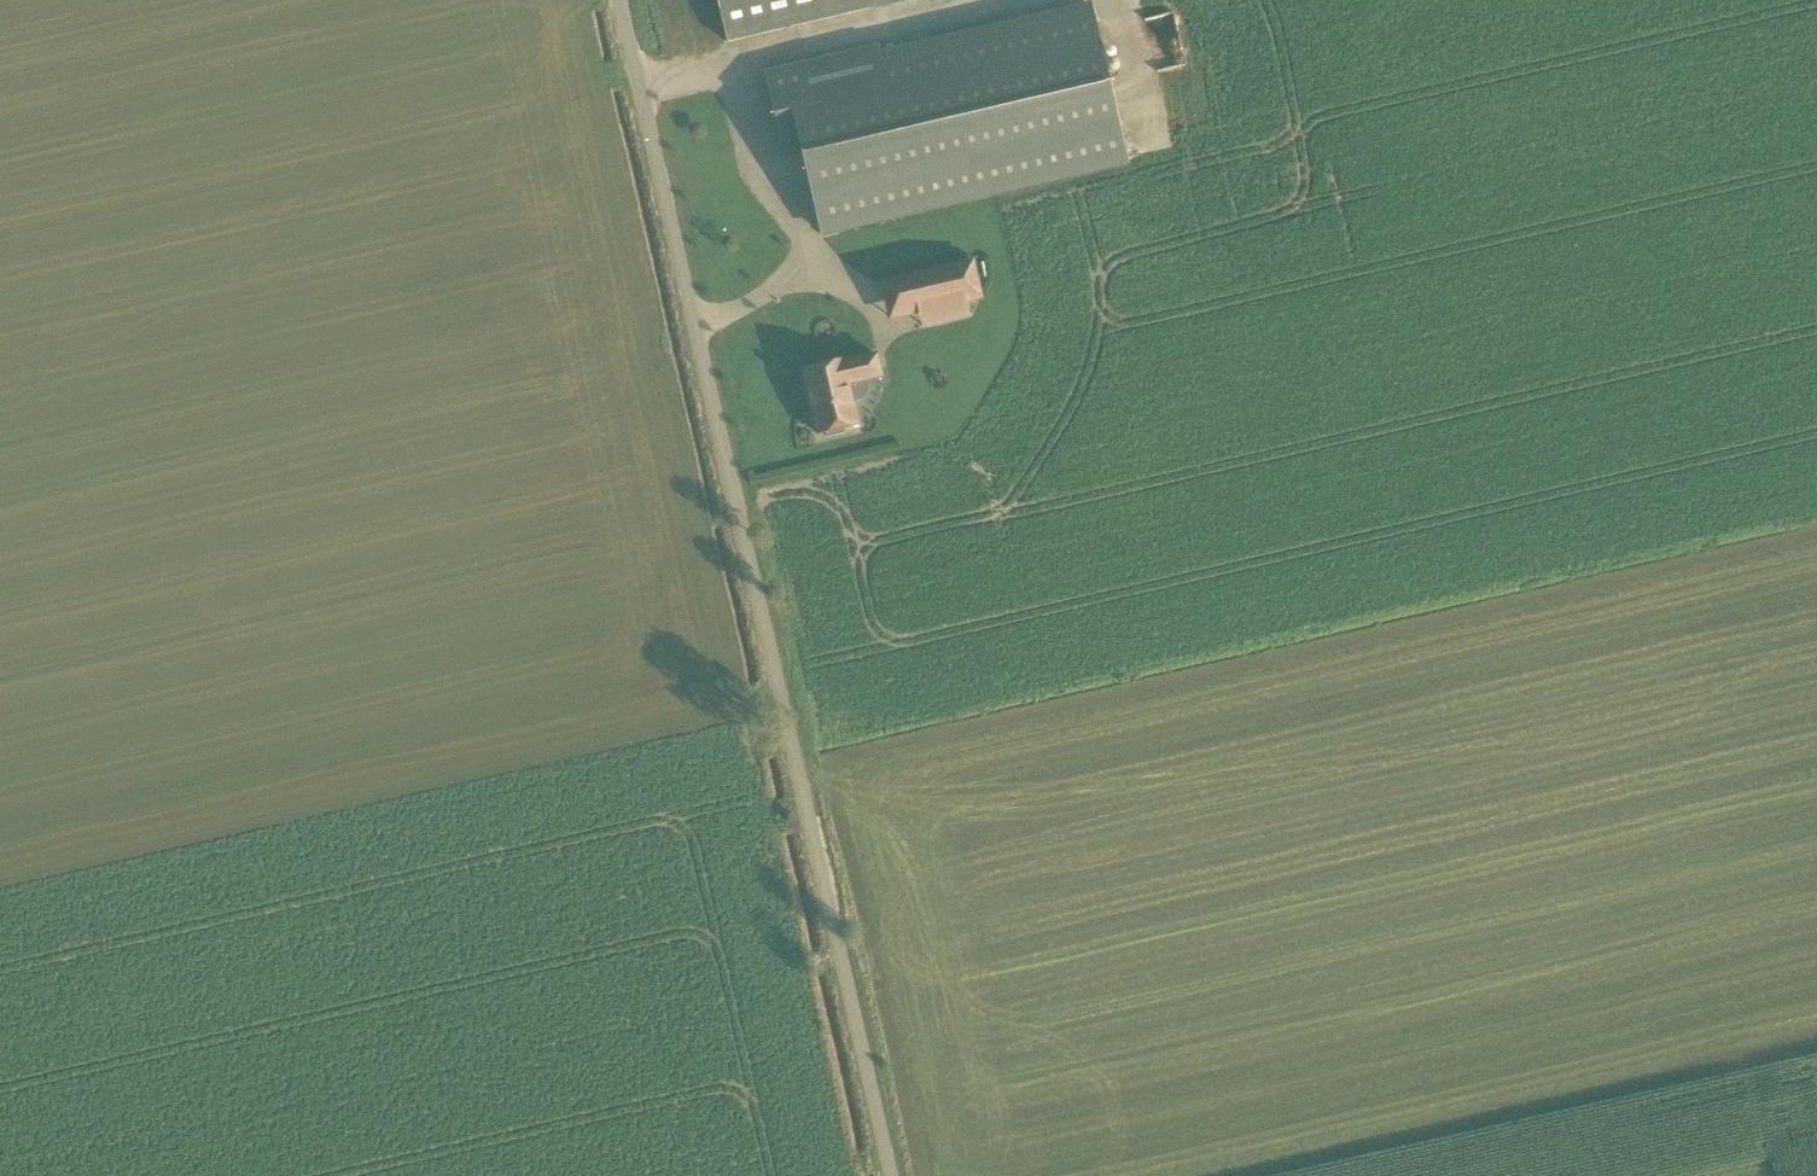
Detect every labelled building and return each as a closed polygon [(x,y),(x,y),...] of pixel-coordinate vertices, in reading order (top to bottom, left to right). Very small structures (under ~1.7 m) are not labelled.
[(727,42),(870,9),(871,12),(923,0),(717,0),(727,42)] [(764,73),(784,159),(802,155),(820,231),(1128,159),(1093,10),(881,60),(878,46),(764,73)] [(910,277),(918,312),(981,298),(972,262),(910,277)] [(839,363),(803,371),(818,435),(826,433),(827,438),(843,434),(842,430),(859,426),(854,403),(855,402),(857,401),(859,400),(860,399),(861,397),(863,396),(864,395),(865,393),(865,391),(866,390),(867,388),(867,386),(867,384),(867,382),(867,381),(882,377),(877,355),(839,364),(839,363)]
